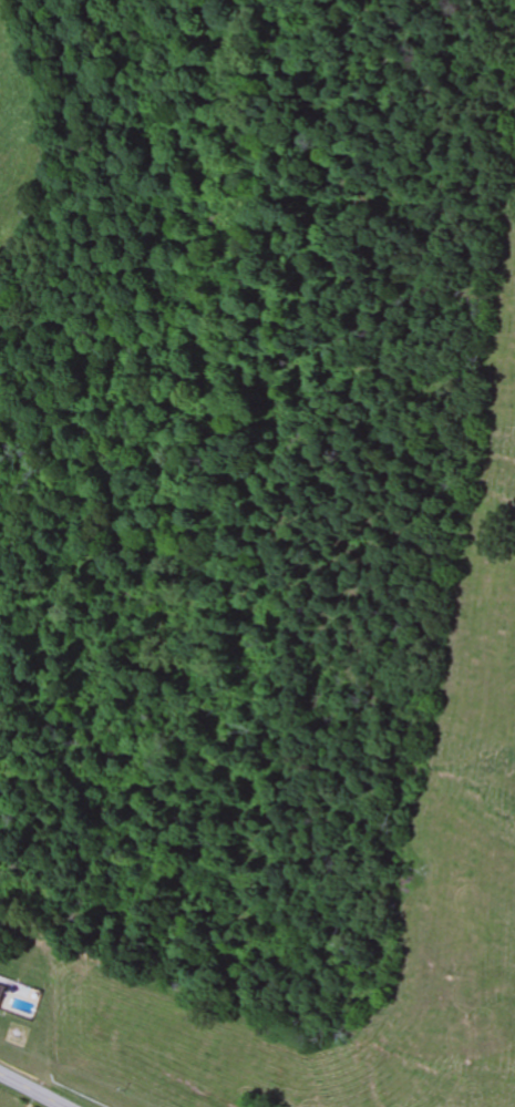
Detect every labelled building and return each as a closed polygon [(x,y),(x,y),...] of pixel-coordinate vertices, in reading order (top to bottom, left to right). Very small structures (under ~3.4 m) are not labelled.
[(2,1014),(10,986),(0,983),(0,1013),(2,1014)]
